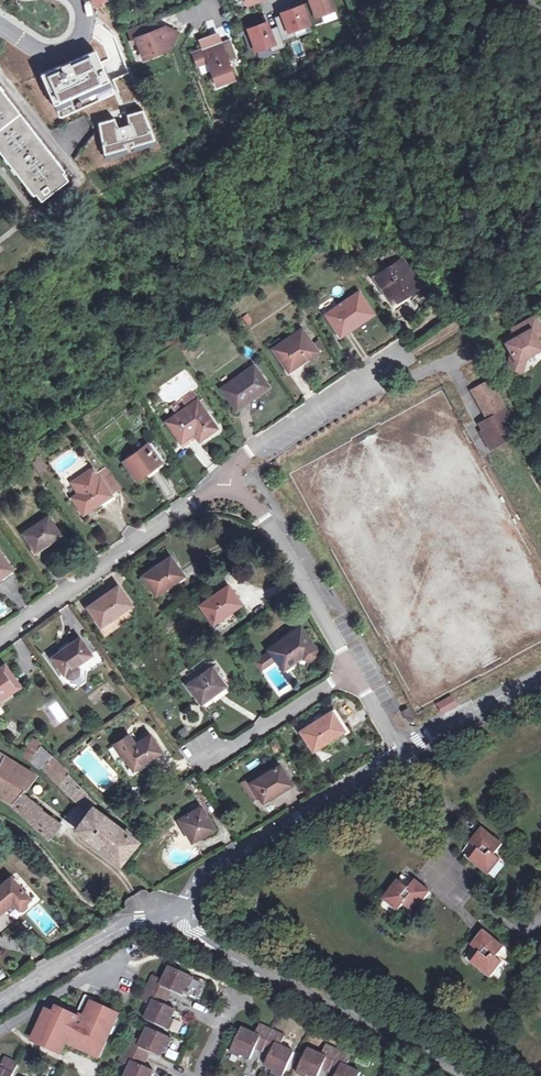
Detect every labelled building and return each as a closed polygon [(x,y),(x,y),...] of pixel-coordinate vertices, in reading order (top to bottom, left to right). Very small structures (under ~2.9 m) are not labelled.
[(302,5),(302,6),(309,25),(310,26),(323,21),(321,15),(334,11),(330,0),(309,0),(310,2),(302,5)] [(293,31),(309,25),(302,6),(281,14),(281,16),(274,18),(277,27),(282,42),(296,37),(293,31)] [(321,15),(323,21),(336,16),(334,11),(321,15)] [(157,30),(159,30),(155,20),(149,22),(153,34),(158,33),(157,30)] [(149,22),(127,30),(131,41),(136,39),(143,58),(152,55),(155,56),(156,53),(169,49),(176,33),(165,28),(159,30),(157,30),(158,33),(153,34),(149,22)] [(271,53),(285,48),(282,42),(277,27),(269,30),(266,23),(247,30),(255,51),(269,46),(271,53)] [(296,37),(312,31),(310,26),(309,25),(293,31),(296,37)] [(345,39),(342,33),(331,37),(334,44),(345,39)] [(217,35),(212,38),(214,45),(220,43),(217,35)] [(202,50),(192,54),(196,64),(203,61),(206,60),(211,73),(213,72),(217,83),(233,77),(228,62),(237,59),(230,40),(220,43),(214,45),(212,38),(199,42),(202,50)] [(27,57),(8,39),(0,48),(0,55),(15,70),(27,57)] [(290,44),(296,58),(305,54),(298,40),(290,44)] [(59,115),(113,94),(97,52),(42,73),(59,115)] [(235,81),(233,77),(217,83),(213,72),(211,73),(216,88),(235,81)] [(33,194),(35,192),(40,199),(67,178),(62,171),(64,170),(0,87),(0,152),(33,194)] [(98,122),(105,159),(154,150),(147,111),(125,115),(127,126),(117,128),(115,119),(98,122)] [(373,278),(388,300),(393,297),(396,302),(419,286),(401,259),(373,278)] [(352,323),(354,327),(372,315),(358,294),(327,315),(338,333),(352,323)] [(522,373),(526,358),(540,350),(540,347),(536,338),(534,335),(540,331),(540,330),(534,318),(512,331),(516,339),(506,345),(511,354),(507,369),(522,373)] [(341,336),(354,327),(352,323),(338,333),(341,336)] [(273,350),(286,369),(303,357),(304,358),(315,351),(301,331),(273,350)] [(222,389),(234,407),(251,395),(252,398),(267,387),(253,367),(222,389)] [(487,390),(484,384),(472,391),(488,419),(479,424),(483,430),(492,447),(505,441),(506,422),(505,420),(507,420),(507,416),(492,387),(487,390)] [(200,428),(204,434),(215,427),(190,393),(181,399),(187,408),(167,422),(181,442),(194,432),(200,428)] [(512,417),(507,420),(505,420),(506,422),(508,426),(515,423),(512,417)] [(198,439),(204,434),(200,428),(194,432),(198,439)] [(492,447),(483,430),(480,432),(489,449),(492,447)] [(160,463),(147,445),(123,462),(137,480),(160,463)] [(38,456),(31,461),(39,471),(45,467),(38,456)] [(104,463),(93,470),(97,476),(108,469),(104,463)] [(29,470),(25,465),(20,468),(24,474),(29,470)] [(111,497),(107,491),(97,476),(93,470),(92,468),(72,482),(78,493),(71,497),(75,502),(80,511),(82,513),(99,502),(100,504),(111,497)] [(108,469),(97,476),(107,491),(118,484),(108,469)] [(80,511),(75,502),(69,506),(75,514),(80,511)] [(44,541),(46,544),(59,535),(47,517),(22,533),(32,549),(44,541)] [(34,551),(46,544),(44,541),(32,549),(34,551)] [(0,554),(0,577),(11,569),(0,554)] [(171,567),(175,564),(169,556),(141,576),(155,595),(179,578),(171,567)] [(182,575),(175,564),(171,567),(179,578),(182,575)] [(130,604),(117,585),(87,607),(100,626),(130,604)] [(199,605),(211,622),(227,610),(229,612),(240,604),(227,586),(199,605)] [(188,627),(199,623),(194,612),(184,616),(188,627)] [(296,658),(313,646),(299,628),(269,649),(282,668),(296,658)] [(77,674),(78,668),(75,665),(90,654),(79,638),(51,657),(66,677),(71,679),(77,674)] [(313,646),(296,658),(299,662),(315,650),(313,646)] [(3,666),(0,668),(0,699),(17,686),(3,666)] [(71,679),(66,677),(70,683),(75,684),(80,680),(81,673),(78,668),(77,674),(71,679)] [(223,686),(210,668),(187,685),(200,702),(223,686)] [(94,704),(110,692),(104,685),(88,697),(94,704)] [(449,701),(440,706),(443,712),(452,707),(449,701)] [(408,709),(405,711),(409,719),(413,717),(408,709)] [(343,731),(330,711),(299,731),(313,750),(343,731)] [(134,744),(127,734),(113,744),(121,756),(123,754),(133,769),(160,751),(149,734),(134,744)] [(29,759),(38,744),(39,742),(32,738),(22,754),(29,759)] [(38,744),(29,759),(38,769),(41,766),(57,784),(69,773),(53,757),(38,744)] [(12,803),(11,804),(47,838),(59,824),(33,805),(34,804),(20,793),(34,774),(23,767),(0,753),(0,796),(12,803)] [(279,765),(255,779),(250,783),(258,795),(262,802),(273,796),(271,793),(289,782),(279,765)] [(88,794),(69,773),(57,784),(76,804),(88,794)] [(248,801),(258,795),(250,783),(255,779),(252,774),(238,783),(248,801)] [(291,785),(289,782),(271,793),(273,796),(273,797),(291,785)] [(88,794),(76,804),(88,812),(91,808),(95,802),(88,794)] [(213,829),(200,806),(178,819),(191,842),(213,829)] [(91,808),(88,812),(76,829),(119,862),(135,840),(116,826),(91,808)] [(118,824),(116,826),(135,840),(137,838),(118,824)] [(470,861),(489,876),(501,860),(495,855),(503,844),(482,828),(470,843),(478,850),(470,861)] [(408,887),(414,880),(405,872),(399,880),(408,887)] [(1,911),(3,913),(12,904),(18,910),(21,910),(24,906),(25,903),(22,901),(27,897),(8,876),(0,882),(0,912),(1,911)] [(382,900),(398,912),(403,906),(413,914),(431,892),(416,880),(409,888),(398,880),(382,900)] [(474,964),(492,978),(502,965),(496,959),(505,948),(484,932),(473,947),(482,953),(474,964)] [(173,1010),(165,1006),(158,1002),(164,988),(172,991),(180,995),(184,987),(187,988),(191,978),(168,967),(162,980),(153,976),(141,1002),(150,1007),(145,1019),(167,1030),(172,1020),(169,1019),(173,1010)] [(158,1002),(165,1006),(172,991),(164,988),(158,1002)] [(55,1045),(62,1049),(64,1044),(67,1039),(79,1044),(76,1050),(96,1059),(117,1015),(90,1003),(92,999),(84,995),(83,996),(84,997),(75,1017),(74,1016),(55,1008),(52,1014),(45,1010),(34,1032),(35,1033),(44,1037),(40,1045),(52,1051),(52,1050),(55,1045)] [(83,996),(74,1016),(75,1017),(84,997),(83,996)] [(250,1058),(254,1050),(257,1042),(270,1048),(267,1056),(263,1064),(273,1069),(272,1071),(281,1075),(292,1053),(279,1047),(284,1037),(257,1026),(253,1035),(240,1029),(229,1052),(239,1056),(241,1054),(250,1058)] [(144,1066),(137,1063),(143,1050),(150,1053),(158,1057),(162,1048),(165,1049),(169,1039),(147,1028),(140,1041),(131,1037),(119,1063),(129,1067),(124,1075),(149,1075),(152,1070),(144,1066)] [(44,1037),(35,1033),(32,1041),(40,1045),(44,1037)] [(64,1044),(76,1050),(79,1044),(67,1039),(64,1044)] [(257,1042),(254,1050),(267,1056),(270,1048),(257,1042)] [(59,1054),(62,1049),(55,1045),(52,1050),(59,1054)] [(320,1070),(323,1063),(337,1070),(334,1075),(357,1075),(359,1074),(345,1067),(350,1057),(324,1045),(319,1056),(307,1050),(296,1073),(302,1075),(306,1075),(307,1074),(310,1075),(317,1075),(320,1070)] [(137,1063),(144,1066),(150,1053),(143,1050),(137,1063)] [(17,1063),(4,1057),(0,1065),(0,1075),(11,1075),(17,1063)] [(320,1070),(334,1075),(337,1070),(323,1063),(320,1070)]
